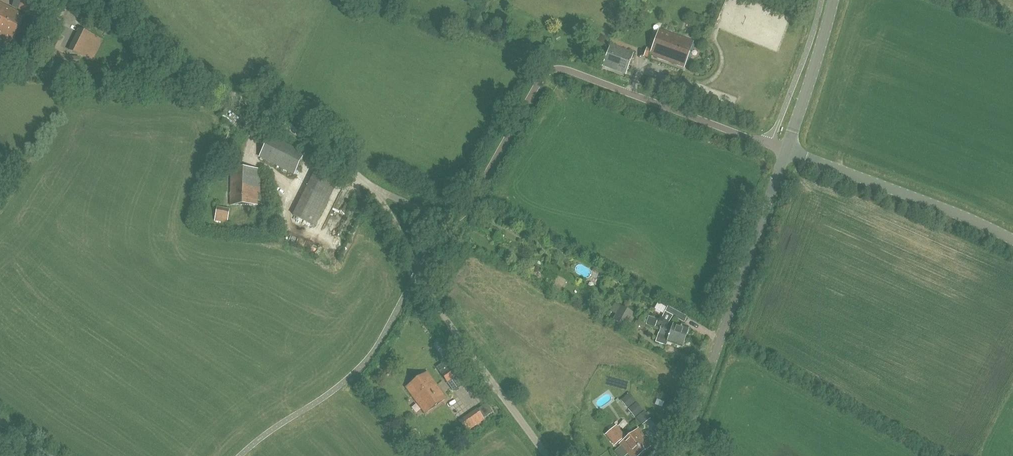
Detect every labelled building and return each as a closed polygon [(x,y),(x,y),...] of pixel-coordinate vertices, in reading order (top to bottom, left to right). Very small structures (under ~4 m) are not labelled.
[(36,0),(16,0),(12,7),(35,18),(43,3),(36,0)] [(11,42),(24,16),(0,4),(0,36),(11,42)] [(693,42),(659,29),(650,55),(684,67),(693,42)] [(634,53),(611,45),(603,66),(626,74),(634,53)] [(8,64),(12,55),(4,50),(0,48),(0,59),(8,64)] [(703,98),(685,91),(682,99),(700,106),(703,98)] [(260,157),(294,174),(305,154),(270,136),(260,157)] [(231,169),(231,206),(258,205),(258,193),(260,193),(260,169),(231,169)] [(315,172),(293,216),(316,227),(337,183),(315,172)] [(228,223),(230,210),(216,208),(215,221),(228,223)] [(626,329),(634,314),(615,304),(610,312),(616,314),(613,320),(626,329)] [(660,329),(670,332),(685,338),(686,335),(687,334),(688,333),(689,331),(688,330),(688,329),(673,324),(672,327),(667,325),(668,323),(672,317),(684,323),(688,317),(668,307),(665,313),(661,321),(649,316),(646,324),(660,329)] [(684,342),(685,338),(670,332),(660,329),(658,334),(655,342),(666,346),(667,342),(682,347),(684,346),(684,344),(684,342)] [(447,383),(459,374),(461,373),(455,363),(452,365),(450,362),(438,370),(440,372),(440,373),(447,383)] [(446,399),(451,395),(445,387),(440,390),(427,373),(407,388),(426,414),(446,399)] [(630,393),(622,399),(629,407),(636,401),(630,393)] [(657,399),(655,405),(662,408),(664,402),(657,399)] [(637,402),(630,408),(636,416),(643,410),(637,402)] [(484,420),(483,419),(477,410),(476,409),(459,421),(467,433),(484,420)] [(636,418),(641,423),(649,417),(644,411),(636,418)] [(621,443),(619,444),(629,455),(639,455),(652,445),(638,429),(626,439),(616,426),(606,434),(615,445),(619,442),(621,443)]
